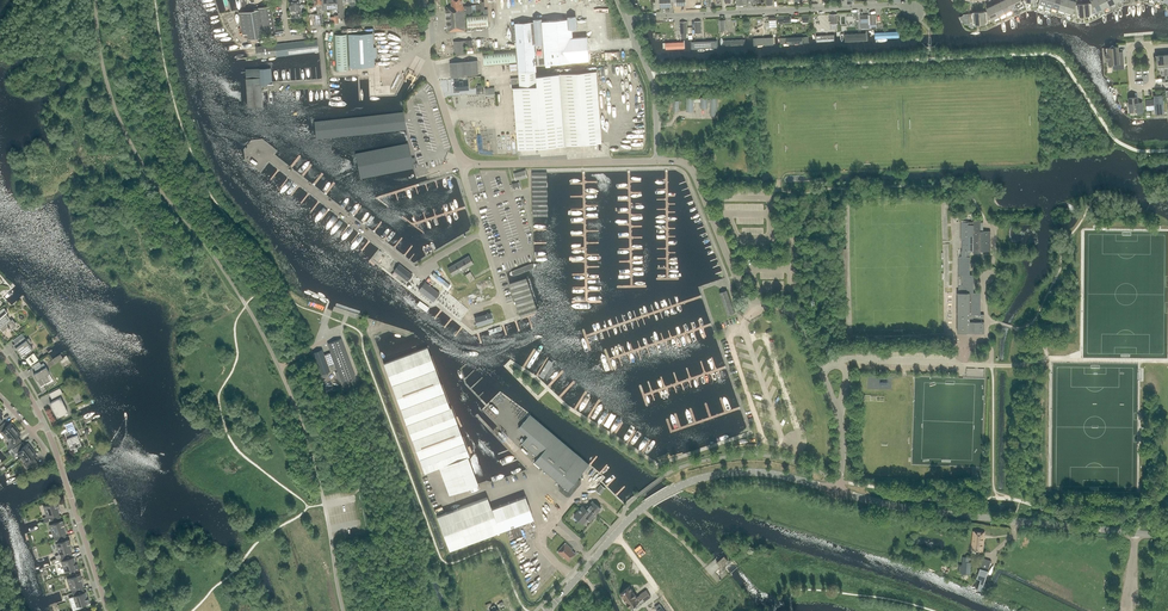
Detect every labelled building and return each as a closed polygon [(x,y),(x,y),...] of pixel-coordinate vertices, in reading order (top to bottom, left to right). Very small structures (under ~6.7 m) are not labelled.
[(302,16),(301,10),(300,10),(300,5),(300,4),(300,0),(289,0),(290,5),(290,7),(290,9),(290,10),(291,11),(296,11),(297,17),(302,16)] [(314,2),(314,4),(315,5),(317,5),(318,14),(315,14),(316,24),(323,23),(322,9),(322,5),(322,0),(315,0),(315,1),(314,2)] [(322,5),(322,9),(331,9),(330,4),(336,4),(336,0),(322,0),(322,5)] [(466,31),(464,6),(463,6),(462,0),(451,0),(452,7),(446,7),(448,32),(466,31)] [(1006,0),(1004,0),(1000,2),(1004,13),(1006,16),(1008,15),(1006,12),(1010,10),(1011,10),(1006,0)] [(1014,0),(1006,0),(1011,10),(1010,10),(1012,13),(1014,12),(1012,9),(1016,7),(1017,7),(1014,0)] [(1022,1),(1021,0),(1014,0),(1017,7),(1016,7),(1018,10),(1020,9),(1018,6),(1023,3),(1022,1)] [(1047,0),(1040,0),(1039,2),(1044,4),(1043,7),(1045,8),(1046,4),(1047,0)] [(1054,0),(1047,0),(1046,4),(1051,6),(1050,9),(1052,10),(1053,6),(1052,6),(1054,0)] [(1061,0),(1054,0),(1052,6),(1053,6),(1057,8),(1056,11),(1058,12),(1059,8),(1061,0)] [(1068,0),(1061,0),(1059,8),(1064,10),(1063,13),(1065,14),(1066,10),(1065,10),(1068,0)] [(1075,4),(1076,1),(1071,0),(1068,0),(1065,10),(1066,10),(1070,12),(1069,15),(1071,16),(1072,12),(1075,4)] [(1099,0),(1092,0),(1091,0),(1092,3),(1093,2),(1096,10),(1098,14),(1100,13),(1098,9),(1102,7),(1103,7),(1099,0)] [(1107,0),(1099,0),(1103,7),(1102,7),(1104,11),(1106,10),(1104,7),(1108,5),(1109,4),(1107,0)] [(1004,13),(1000,2),(993,5),(998,15),(998,16),(1000,19),(1002,18),(1000,15),(1004,13)] [(1093,2),(1092,3),(1091,3),(1084,3),(1085,15),(1092,14),(1091,12),(1096,10),(1093,2)] [(1085,15),(1084,3),(1077,4),(1075,4),(1072,12),(1077,13),(1077,15),(1085,15)] [(480,12),(479,4),(475,4),(475,5),(466,6),(467,13),(480,12)] [(998,15),(993,5),(987,8),(988,11),(992,18),(994,22),(995,21),(994,18),(998,16),(998,15)] [(258,8),(258,9),(239,12),(243,34),(248,34),(248,39),(263,37),(263,36),(269,35),(276,34),(276,32),(275,27),(274,25),(271,6),(258,8)] [(980,23),(979,11),(972,12),(972,13),(968,13),(968,22),(973,21),(973,23),(980,23)] [(988,11),(986,11),(979,11),(980,23),(987,22),(987,20),(992,18),(988,11)] [(467,14),(468,28),(489,26),(488,13),(484,13),(467,14)] [(830,24),(839,23),(838,14),(830,14),(830,24)] [(869,25),(868,15),(861,15),(861,25),(869,25)] [(519,77),(511,78),(512,88),(514,87),(537,86),(536,75),(536,65),(589,61),(587,36),(570,38),(569,29),(577,28),(576,18),(576,16),(569,16),(569,19),(543,21),(543,19),(534,19),(535,22),(515,23),(519,77)] [(283,24),(274,25),(275,27),(276,32),(276,34),(276,35),(280,35),(280,33),(284,32),(283,24)] [(325,39),(333,41),(334,33),(326,32),(325,39)] [(374,67),(374,58),(377,58),(376,47),(373,47),(373,33),(349,34),(350,68),(374,67)] [(347,34),(334,34),(336,71),(349,70),(347,34)] [(781,46),(811,44),(811,37),(781,38),(781,46)] [(755,46),(777,45),(777,38),(755,39),(755,46)] [(317,40),(256,47),(257,56),(276,54),(276,56),(319,52),(317,40)] [(466,53),(465,47),(467,47),(473,46),(472,40),(454,41),(455,54),(466,53)] [(668,50),(688,48),(688,41),(668,42),(668,50)] [(1118,47),(1115,47),(1112,45),(1108,50),(1108,53),(1106,54),(1106,60),(1108,60),(1109,63),(1118,63),(1118,69),(1124,68),(1123,57),(1120,57),(1120,52),(1118,52),(1118,47)] [(484,66),(517,63),(516,50),(483,52),(484,66)] [(450,63),(451,77),(459,77),(464,76),(464,75),(467,75),(479,74),(478,61),(450,63)] [(246,70),(247,86),(248,108),(263,107),(262,92),(261,85),(271,84),(271,82),(271,69),(246,70)] [(602,143),(597,71),(560,74),(560,73),(560,74),(536,75),(537,86),(514,87),(518,149),(566,145),(566,146),(566,145),(602,143)] [(469,89),(468,80),(467,75),(464,75),(464,76),(459,77),(459,81),(455,81),(455,85),(453,86),(454,93),(460,92),(460,90),(469,89)] [(496,95),(495,87),(485,88),(486,96),(496,95)] [(1162,100),(1162,95),(1155,95),(1155,101),(1146,102),(1147,109),(1156,108),(1156,113),(1163,113),(1163,104),(1163,103),(1163,100),(1162,100)] [(710,115),(717,115),(718,97),(710,97),(710,100),(708,100),(708,97),(701,97),(701,100),(694,100),(694,97),(687,97),(686,111),(694,112),(694,102),(701,102),(701,108),(708,108),(708,102),(710,102),(710,115)] [(1137,103),(1137,97),(1129,98),(1129,102),(1128,102),(1129,106),(1130,106),(1130,111),(1137,111),(1138,113),(1142,113),(1142,102),(1137,103)] [(315,122),(317,139),(406,130),(404,112),(315,122)] [(361,178),(413,168),(408,143),(356,154),(361,178)] [(516,180),(527,177),(525,170),(514,173),(516,180)] [(514,191),(521,189),(519,182),(512,184),(514,191)] [(981,293),(973,293),(973,275),(970,275),(970,251),(973,251),(973,253),(981,253),(981,251),(991,251),(991,231),(983,231),(983,222),(981,222),(981,220),(973,220),(973,222),(968,222),(961,222),(961,233),(961,240),(962,240),(962,251),(961,251),(961,256),(958,256),(958,275),(959,275),(959,293),(957,293),(957,333),(984,333),(984,314),(981,314),(981,293)] [(469,256),(458,262),(463,270),(473,264),(469,256)] [(463,270),(458,262),(448,268),(453,276),(463,270)] [(408,281),(412,275),(399,264),(394,271),(408,281)] [(469,282),(474,279),(470,272),(465,275),(469,282)] [(510,283),(511,289),(529,283),(527,278),(510,283)] [(433,301),(436,297),(439,293),(425,282),(419,290),(433,301)] [(531,289),(529,283),(511,289),(513,295),(531,289)] [(515,300),(532,295),(531,289),(513,295),(515,300)] [(728,315),(735,313),(727,290),(720,292),(728,315)] [(535,301),(532,295),(515,300),(517,307),(535,301)] [(455,298),(442,305),(444,308),(444,309),(457,301),(455,298)] [(519,312),(536,307),(535,301),(517,307),(519,312)] [(521,317),(538,312),(536,307),(519,312),(521,317)] [(4,308),(0,311),(0,328),(3,331),(9,327),(9,328),(10,327),(11,329),(16,325),(12,320),(11,321),(9,319),(9,318),(5,313),(8,311),(7,311),(4,308)] [(477,326),(493,321),(491,313),(475,318),(477,326)] [(24,336),(16,342),(18,346),(15,348),(21,355),(24,353),(25,354),(33,349),(30,344),(32,342),(29,338),(26,340),(24,336)] [(341,339),(328,344),(342,382),(355,377),(341,339)] [(427,347),(384,363),(384,364),(424,473),(439,468),(449,495),(478,484),(468,457),(469,456),(451,408),(450,408),(427,347)] [(322,351),(314,354),(315,358),(321,374),(337,368),(331,352),(323,355),(322,351)] [(31,366),(41,360),(37,352),(27,358),(31,366)] [(50,373),(44,363),(42,364),(40,361),(33,365),(35,368),(34,368),(37,372),(34,374),(41,386),(52,380),(48,374),(50,373)] [(49,393),(52,398),(63,393),(60,388),(49,393)] [(61,397),(50,402),(57,417),(68,412),(61,397)] [(571,494),(580,483),(580,480),(579,480),(578,478),(590,464),(530,415),(519,428),(528,436),(522,444),(539,457),(535,462),(561,483),(559,485),(559,488),(567,495),(569,495),(571,494)] [(68,431),(65,433),(67,440),(69,439),(74,452),(78,450),(76,447),(78,446),(81,444),(80,441),(79,438),(80,437),(77,430),(76,431),(73,423),(72,421),(65,424),(66,426),(68,431)] [(16,428),(11,422),(8,425),(5,422),(0,426),(0,433),(1,432),(5,437),(16,428)] [(20,434),(16,428),(5,437),(10,442),(11,444),(8,447),(10,450),(21,441),(18,436),(20,434)] [(21,457),(32,449),(28,443),(25,445),(22,442),(13,449),(16,454),(18,452),(21,457)] [(37,455),(32,449),(21,457),(26,463),(24,464),(27,468),(34,465),(38,463),(34,458),(37,455)] [(533,519),(525,496),(491,509),(487,498),(437,517),(449,550),(506,529),(533,519)] [(601,508),(593,501),(590,505),(592,507),(591,508),(587,505),(597,513),(601,508)] [(60,512),(57,502),(44,506),(48,516),(43,518),(45,522),(59,518),(57,513),(60,512)] [(591,521),(597,513),(587,505),(585,508),(583,506),(575,515),(584,523),(588,518),(591,521)] [(63,520),(50,524),(55,540),(59,539),(65,537),(63,532),(66,531),(63,520)] [(971,550),(972,550),(972,553),(976,554),(977,551),(983,551),(984,538),(983,538),(984,532),(974,531),(974,537),(973,537),(971,550)] [(60,542),(56,543),(61,557),(70,554),(69,551),(73,550),(69,539),(66,540),(65,537),(59,539),(60,542)] [(569,561),(576,554),(571,549),(572,549),(566,543),(558,552),(564,558),(565,557),(569,561)] [(675,561),(670,554),(668,555),(665,552),(664,550),(655,557),(658,561),(654,564),(662,575),(666,572),(664,569),(675,561)] [(56,559),(53,560),(54,564),(61,561),(62,561),(66,571),(78,567),(75,557),(71,558),(70,554),(61,557),(60,558),(56,559)] [(720,566),(728,560),(724,555),(717,562),(720,566)] [(970,574),(971,562),(969,562),(969,557),(963,557),(962,574),(964,574),(964,575),(968,576),(968,574),(970,574)] [(982,592),(982,589),(983,588),(985,588),(986,583),(985,583),(991,561),(983,558),(977,579),(980,580),(977,590),(982,592)] [(80,574),(68,578),(72,592),(82,589),(81,586),(84,585),(80,574)] [(645,601),(651,597),(646,590),(640,594),(640,595),(637,597),(630,586),(624,590),(625,591),(620,594),(623,598),(624,598),(630,607),(634,605),(635,605),(636,604),(639,601),(641,604),(645,601),(645,602),(645,601)] [(74,596),(68,598),(73,610),(84,607),(83,605),(90,603),(86,592),(83,593),(82,589),(72,592),(74,596)]
